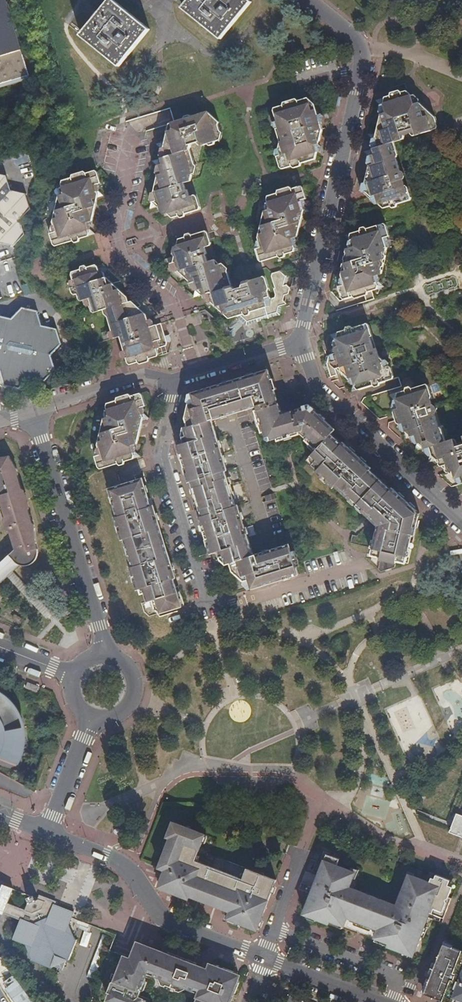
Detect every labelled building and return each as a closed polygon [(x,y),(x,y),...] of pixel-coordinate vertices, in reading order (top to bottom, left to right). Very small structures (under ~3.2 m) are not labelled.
[(0,83),(0,122),(37,110),(4,0),(0,0),(0,57),(2,56),(9,80),(0,83)] [(83,35),(119,66),(149,30),(113,0),(112,0),(83,35)] [(182,8),(221,38),(251,3),(248,0),(189,0),(182,8)] [(9,80),(2,56),(0,57),(0,83),(9,80)] [(373,102),(376,101),(382,105),(385,113),(381,114),(377,131),(367,135),(372,140),(374,139),(379,137),(382,145),(372,149),(363,152),(368,157),(370,160),(371,164),(368,166),(365,183),(379,177),(382,185),(374,188),(376,195),(371,197),(370,200),(376,205),(379,204),(384,208),(409,200),(410,198),(407,187),(404,186),(402,180),(404,180),(402,175),(400,173),(396,158),(398,156),(394,142),(437,128),(437,125),(435,118),(430,113),(406,91),(374,100),(373,102)] [(312,103),(313,98),(313,96),(298,100),(295,99),(283,102),(282,105),(272,108),(278,128),(275,129),(280,143),(278,148),(280,155),(276,156),(280,167),(283,169),(316,158),(317,154),(313,139),(320,137),(322,129),(320,122),(311,125),(310,120),(313,119),(312,117),(318,115),(315,105),(312,103)] [(172,218),(178,216),(176,211),(185,208),(186,214),(199,210),(199,207),(197,197),(194,195),(189,196),(187,190),(185,190),(183,183),(190,181),(192,174),(189,165),(194,164),(190,150),(191,145),(197,143),(200,146),(219,140),(220,134),(216,120),(207,112),(191,117),(189,115),(184,116),(183,120),(171,123),(172,129),(167,130),(166,135),(168,136),(170,140),(154,144),(160,148),(161,152),(163,157),(150,161),(157,166),(160,174),(157,176),(152,194),(154,201),(150,202),(149,209),(159,206),(163,210),(172,218)] [(319,119),(318,115),(312,117),(313,119),(310,120),(311,125),(320,122),(319,119)] [(374,139),(372,149),(382,145),(379,137),(374,139)] [(85,209),(94,207),(95,204),(93,199),(103,196),(97,191),(96,191),(94,185),(100,184),(97,173),(94,170),(61,181),(60,185),(63,194),(57,195),(51,221),(54,232),(48,234),(51,244),(55,246),(71,241),(74,243),(78,242),(79,239),(94,234),(89,229),(88,229),(85,223),(91,221),(92,219),(90,215),(87,215),(85,209)] [(30,209),(26,194),(11,190),(7,176),(0,174),(0,243),(14,246),(18,242),(24,235),(20,220),(30,209)] [(366,193),(371,197),(376,195),(374,188),(382,185),(379,177),(365,183),(368,192),(366,193)] [(297,236),(298,232),(297,230),(292,231),(290,224),(301,221),(301,219),(299,214),(309,211),(304,206),(302,207),(300,200),(306,198),(303,188),(300,186),(268,196),(267,200),(269,210),(264,211),(258,237),(261,247),(255,249),(259,261),(262,262),(279,257),(280,258),(285,257),(286,254),(301,250),(296,245),(293,245),(291,238),(297,236)] [(93,210),(94,207),(85,209),(87,215),(90,215),(92,219),(93,210)] [(176,211),(178,216),(186,214),(185,208),(176,211)] [(297,230),(298,232),(300,226),(301,221),(290,224),(292,231),(297,230)] [(385,224),(344,237),(350,241),(351,240),(353,247),(347,249),(346,251),(348,256),(351,256),(352,261),(344,264),(343,268),(344,271),(336,274),(340,279),(343,279),(344,285),(338,287),(341,297),(344,300),(372,291),(385,287),(379,283),(376,283),(374,276),(380,274),(389,237),(385,224)] [(288,294),(289,289),(287,285),(289,276),(283,271),(270,274),(274,289),(273,289),(275,298),(271,299),(269,297),(267,291),(269,290),(264,276),(249,281),(242,283),(240,288),(241,290),(237,291),(237,289),(232,286),(227,271),(222,273),(219,264),(214,260),(207,262),(205,255),(207,254),(205,248),(211,245),(208,233),(205,231),(193,235),(194,241),(186,243),(185,237),(178,239),(174,257),(165,260),(170,264),(173,264),(175,269),(183,277),(190,283),(194,282),(196,291),(193,298),(213,292),(215,300),(210,302),(229,319),(237,316),(247,325),(260,321),(279,315),(281,306),(286,305),(286,304),(283,301),(284,298),(284,296),(288,294)] [(348,256),(346,251),(344,264),(352,261),(351,256),(348,256)] [(127,363),(130,365),(156,357),(158,354),(156,349),(166,346),(166,342),(160,324),(150,327),(144,329),(142,322),(147,320),(146,315),(143,313),(139,314),(138,307),(140,307),(142,301),(141,299),(128,302),(126,297),(124,295),(118,297),(117,293),(116,290),(113,290),(111,283),(106,277),(104,272),(101,271),(99,271),(97,267),(95,264),(71,272),(70,276),(73,286),(70,288),(71,293),(73,295),(76,294),(77,298),(80,300),(86,298),(90,310),(93,313),(102,310),(103,314),(107,317),(113,338),(118,337),(127,363)] [(454,276),(422,285),(425,295),(457,286),(454,276)] [(0,371),(5,385),(20,389),(30,378),(45,381),(56,369),(47,360),(51,355),(62,343),(57,328),(42,325),(37,311),(22,307),(12,319),(4,317),(0,316),(0,371)] [(328,335),(329,336),(334,341),(336,341),(337,347),(340,347),(342,352),(326,356),(324,364),(325,366),(328,378),(336,375),(335,370),(340,369),(353,364),(355,370),(346,373),(347,377),(350,379),(352,379),(354,384),(352,385),(350,392),(393,380),(393,376),(391,368),(389,366),(389,362),(386,359),(384,360),(379,358),(375,348),(373,349),(369,336),(372,335),(369,326),(367,324),(366,323),(328,335)] [(56,369),(51,355),(47,360),(56,369)] [(353,364),(340,369),(342,374),(346,373),(355,370),(353,364)] [(331,435),(335,431),(324,420),(325,419),(319,414),(318,415),(308,406),(299,409),(299,410),(292,413),(293,416),(287,418),(286,414),(286,413),(284,411),(283,411),(283,410),(279,411),(273,413),(271,406),(276,404),(275,400),(277,400),(267,370),(253,374),(219,385),(221,391),(214,393),(212,387),(194,393),(196,402),(189,404),(186,417),(188,427),(212,420),(257,406),(267,438),(271,440),(292,434),(290,428),(296,427),(297,432),(299,434),(307,441),(308,447),(314,452),(306,462),(368,520),(371,522),(372,520),(378,526),(375,540),(372,539),(370,548),(372,548),(370,555),(381,557),(378,569),(381,572),(395,567),(397,561),(408,563),(420,513),(392,488),(391,490),(369,470),(371,468),(354,453),(353,455),(331,435)] [(456,444),(455,440),(453,439),(446,441),(442,428),(440,427),(438,427),(434,414),(435,413),(436,410),(435,407),(433,405),(431,406),(430,399),(431,398),(431,396),(428,386),(426,384),(389,396),(395,402),(397,410),(400,409),(401,415),(410,412),(413,420),(398,424),(398,428),(403,433),(406,431),(410,436),(414,435),(416,445),(415,451),(427,447),(429,457),(428,463),(439,459),(441,465),(443,467),(460,462),(461,467),(461,442),(456,444)] [(137,444),(137,442),(136,438),(131,439),(129,433),(140,429),(140,427),(139,422),(148,419),(144,414),(142,415),(140,408),(146,406),(143,396),(140,393),(106,403),(105,406),(106,409),(105,410),(103,414),(104,418),(103,419),(97,444),(97,447),(96,447),(95,452),(97,456),(94,457),(97,466),(100,469),(140,457),(135,452),(133,452),(131,446),(137,444)] [(400,409),(397,410),(394,411),(398,424),(413,420),(410,412),(401,415),(400,409)] [(185,443),(216,433),(214,427),(212,420),(188,427),(184,428),(183,433),(182,435),(185,443)] [(136,438),(137,442),(140,429),(129,433),(131,439),(136,438)] [(223,556),(226,564),(231,563),(233,571),(244,579),(249,579),(252,589),(299,574),(296,567),(300,566),(295,551),(292,552),(289,544),(254,555),(251,547),(247,534),(244,535),(243,528),(245,527),(242,519),(240,520),(233,499),(232,500),(225,480),(226,480),(225,478),(227,478),(220,457),(223,456),(221,448),(218,449),(215,442),(219,441),(216,433),(185,443),(180,444),(180,445),(178,446),(184,468),(190,466),(192,473),(186,474),(202,525),(207,523),(209,530),(204,531),(210,553),(221,550),(223,556)] [(14,559),(18,564),(25,567),(29,565),(34,563),(38,558),(39,553),(36,541),(35,528),(31,526),(33,523),(29,510),(26,509),(28,506),(23,493),(21,491),(22,489),(18,476),(16,474),(18,469),(10,456),(7,457),(0,459),(0,497),(6,516),(4,519),(6,528),(10,531),(16,550),(0,564),(0,572),(14,559)] [(452,475),(451,472),(461,469),(461,467),(460,462),(443,467),(452,475)] [(459,485),(461,485),(461,469),(451,472),(452,475),(455,478),(455,481),(459,485)] [(177,608),(182,606),(173,579),(176,578),(169,556),(166,557),(158,528),(160,528),(153,506),(151,506),(142,478),(108,488),(117,516),(115,517),(138,589),(143,588),(148,601),(153,600),(156,610),(160,613),(177,608)] [(37,693),(39,687),(28,683),(26,689),(37,693)] [(14,765),(17,759),(20,750),(21,742),(22,734),(18,733),(18,730),(21,729),(19,721),(14,711),(9,704),(3,698),(0,696),(0,759),(14,765)] [(450,831),(456,834),(461,835),(461,836),(461,815),(457,813),(456,814),(451,827),(450,831)] [(277,879),(248,868),(244,879),(195,860),(205,834),(176,823),(159,867),(169,871),(163,885),(199,899),(200,896),(214,901),(213,904),(231,911),(228,918),(257,929),(277,879)] [(326,854),(313,887),(301,881),(299,888),(311,893),(303,914),(328,924),(330,920),(343,925),(344,925),(347,917),(377,929),(374,937),(375,938),(389,942),(387,946),(412,956),(416,947),(417,948),(422,936),(420,935),(427,916),(425,915),(426,911),(443,918),(444,914),(400,898),(399,901),(398,900),(396,905),(349,887),(355,872),(341,866),(339,869),(336,868),(339,859),(326,854)] [(444,914),(451,898),(448,897),(452,887),(447,885),(449,880),(436,875),(434,879),(432,878),(429,883),(410,875),(407,883),(405,882),(401,893),(402,894),(400,898),(444,914)] [(2,888),(0,887),(0,912),(22,920),(14,939),(27,943),(33,957),(32,959),(53,967),(54,965),(63,969),(67,959),(69,960),(76,940),(69,925),(72,919),(74,912),(56,905),(54,905),(51,912),(44,909),(46,902),(38,898),(4,885),(2,888)] [(40,895),(38,898),(46,902),(44,909),(51,912),(54,905),(56,905),(57,901),(40,895)] [(330,920),(328,924),(341,929),(343,925),(330,920)] [(375,938),(374,941),(387,946),(389,942),(375,938)] [(444,943),(424,994),(446,1001),(454,1001),(456,998),(461,1000),(461,950),(444,943)] [(209,972),(154,952),(141,946),(136,960),(128,957),(112,1001),(115,1001),(150,1001),(151,1000),(141,996),(146,981),(144,975),(140,974),(142,971),(144,972),(148,970),(165,976),(164,980),(183,987),(184,984),(204,992),(206,992),(207,995),(204,996),(203,998),(200,997),(197,999),(196,1001),(230,1001),(234,990),(228,989),(230,983),(234,973),(228,971),(227,975),(210,969),(209,972)] [(155,949),(154,952),(209,972),(210,969),(198,965),(198,962),(170,952),(169,954),(155,949)] [(112,1001),(128,957),(125,956),(116,980),(111,994),(109,999),(112,1001)] [(211,964),(210,969),(227,975),(228,971),(223,969),(211,964)] [(233,984),(230,983),(228,989),(234,990),(238,981),(240,975),(237,974),(233,984)] [(230,1001),(231,1001),(235,992),(236,992),(240,981),(238,981),(234,990),(230,1001)]
